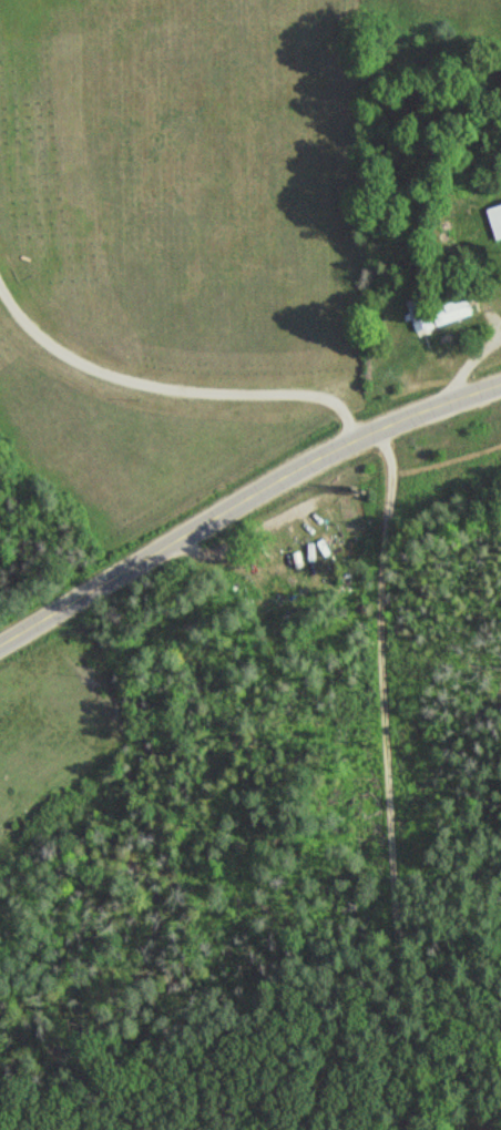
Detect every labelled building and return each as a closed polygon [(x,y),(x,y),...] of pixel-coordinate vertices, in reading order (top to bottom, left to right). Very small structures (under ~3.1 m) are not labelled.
[(488,210),(497,241),(500,240),(500,206),(488,210)] [(477,315),(468,285),(410,303),(424,347),(441,341),(436,327),(477,315)]
